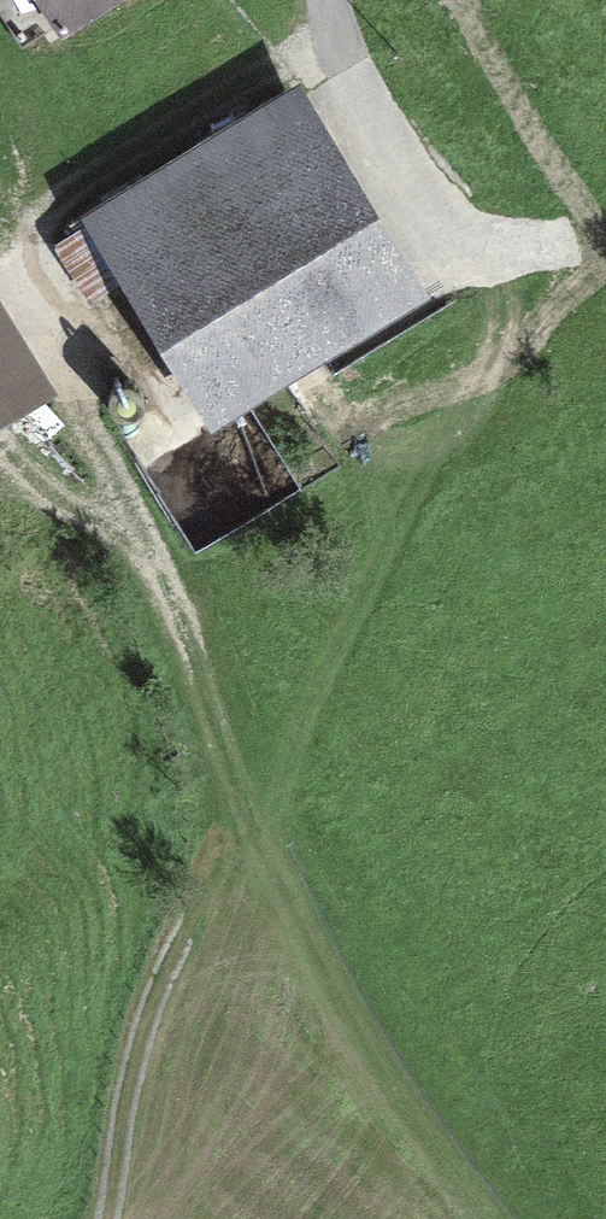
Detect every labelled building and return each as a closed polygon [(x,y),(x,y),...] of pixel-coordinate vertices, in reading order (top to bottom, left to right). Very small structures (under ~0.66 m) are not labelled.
[(26,35),(83,0),(4,0),(26,35)] [(404,292),(277,87),(75,211),(202,416),(404,292)] [(27,386),(0,343),(0,402),(27,386)]
